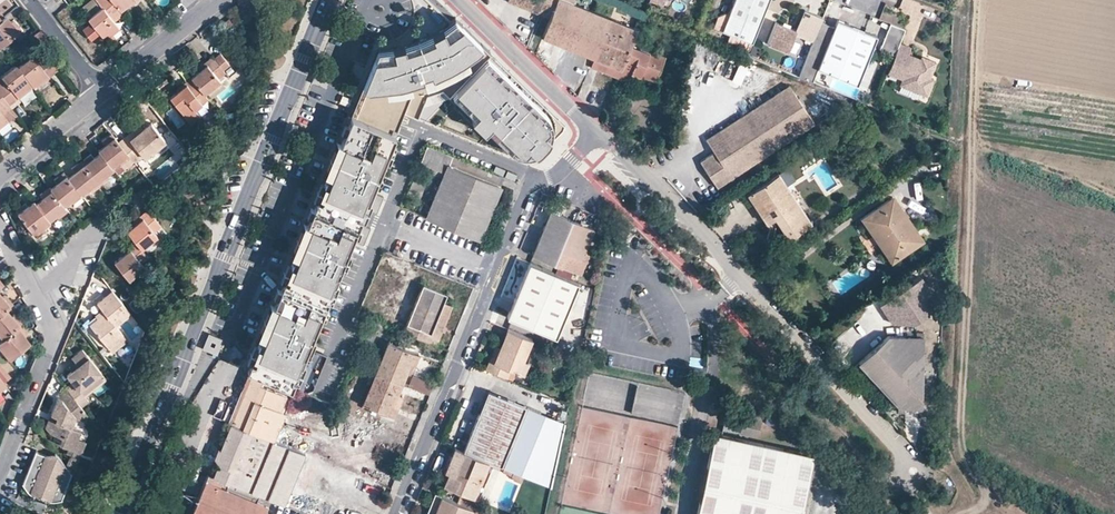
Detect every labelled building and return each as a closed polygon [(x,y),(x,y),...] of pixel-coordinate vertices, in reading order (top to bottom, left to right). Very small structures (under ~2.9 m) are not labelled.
[(111,0),(96,0),(102,7),(113,21),(123,14),(121,12),(111,0)] [(135,0),(111,0),(121,12),(135,0)] [(508,1),(550,18),(542,37),(594,58),(591,66),(617,77),(630,44),(637,28),(572,2),(573,0),(508,0),(508,1)] [(770,0),(736,0),(731,14),(724,30),(732,33),(753,42),(770,0)] [(113,21),(102,7),(87,18),(104,40),(119,29),(113,21)] [(281,7),(276,17),(288,24),(294,15),(281,7)] [(796,31),(775,23),(767,44),(788,52),(795,34),(813,42),(823,18),(805,11),(796,31)] [(724,30),(731,14),(727,12),(720,15),(716,26),(724,30)] [(231,16),(221,24),(225,27),(233,21),(231,16)] [(839,16),(819,64),(858,80),(860,73),(864,63),(877,31),(839,16)] [(4,17),(3,17),(0,20),(0,45),(19,30),(12,21),(9,23),(4,17)] [(531,162),(562,131),(564,125),(455,18),(436,31),(418,40),(399,47),(378,51),(350,115),(393,132),(404,110),(507,152),(509,151),(511,153),(512,153),(512,154),(513,154),(514,154),(514,155),(515,155),(516,155),(516,156),(517,156),(518,156),(521,158),(531,162)] [(899,44),(905,30),(892,24),(882,50),(895,55),(899,44)] [(729,40),(732,33),(724,30),(716,26),(713,33),(729,40)] [(46,40),(38,30),(31,36),(39,46),(46,40)] [(640,46),(630,44),(617,77),(628,81),(632,72),(655,82),(665,55),(640,46)] [(911,50),(899,44),(895,55),(887,74),(900,80),(897,85),(927,98),(934,81),(930,79),(936,64),(926,60),(924,63),(921,61),(908,56),(911,50)] [(30,56),(15,67),(31,87),(33,89),(56,71),(42,54),(33,61),(30,56)] [(195,69),(198,72),(214,59),(211,56),(195,69)] [(214,59),(198,72),(191,77),(193,79),(204,94),(220,82),(217,79),(225,73),(214,59)] [(871,66),(864,63),(860,73),(867,76),(871,66)] [(14,66),(0,76),(0,78),(3,82),(0,84),(0,96),(8,106),(31,87),(15,67),(14,66)] [(193,79),(191,77),(176,90),(178,91),(193,79)] [(193,79),(178,91),(169,97),(191,124),(200,117),(194,111),(208,99),(204,94),(193,79)] [(788,85),(706,139),(714,153),(700,161),(716,187),(813,124),(788,85)] [(6,122),(0,114),(10,108),(8,106),(0,96),(0,127),(6,122)] [(393,132),(350,115),(245,368),(250,370),(288,385),(308,337),(349,238),(362,243),(369,226),(356,221),(362,206),(375,211),(382,195),(369,189),(393,132)] [(129,138),(127,135),(118,142),(128,155),(134,162),(134,163),(143,157),(144,158),(165,142),(149,122),(136,133),(129,138)] [(134,130),(127,135),(129,138),(136,133),(134,130)] [(128,155),(118,142),(114,138),(111,134),(101,141),(104,145),(97,150),(99,152),(112,168),(128,155)] [(426,146),(420,162),(444,172),(438,186),(425,217),(479,239),(505,178),(426,146)] [(112,168),(99,152),(93,157),(90,154),(80,161),(83,165),(98,182),(106,176),(113,170),(112,168)] [(858,153),(854,158),(864,166),(867,161),(858,153)] [(117,175),(134,162),(128,155),(112,168),(113,170),(117,175)] [(98,182),(83,165),(80,161),(71,168),(74,172),(67,177),(80,193),(82,195),(87,191),(98,182)] [(420,162),(418,168),(438,176),(435,184),(438,186),(444,172),(420,162)] [(871,162),(869,166),(875,171),(878,167),(871,162)] [(495,173),(503,176),(505,171),(497,167),(495,173)] [(787,233),(809,218),(777,169),(746,189),(765,218),(773,213),(787,233)] [(505,177),(513,180),(516,175),(507,171),(505,177)] [(80,193),(67,177),(66,176),(63,172),(54,179),(56,183),(49,188),(51,191),(64,206),(70,201),(80,193)] [(106,176),(98,182),(100,185),(109,179),(106,176)] [(100,185),(98,182),(87,191),(90,194),(100,185)] [(64,206),(51,191),(49,188),(48,186),(39,194),(42,198),(36,203),(50,221),(56,216),(65,208),(64,206)] [(82,196),(82,195),(80,193),(70,201),(72,204),(82,196)] [(888,258),(921,236),(893,194),(860,216),(888,258)] [(50,221),(36,203),(33,200),(27,206),(24,203),(15,210),(34,234),(34,235),(43,227),(50,221)] [(68,211),(65,208),(56,216),(58,218),(68,211)] [(531,255),(576,273),(584,253),(593,228),(550,211),(531,255)] [(149,212),(133,225),(126,231),(134,241),(137,244),(142,250),(157,238),(153,233),(160,227),(149,212)] [(43,227),(34,235),(36,237),(46,230),(43,227)] [(137,244),(134,241),(118,254),(120,256),(137,244)] [(142,250),(137,244),(120,256),(113,262),(128,280),(144,268),(141,263),(148,258),(142,250)] [(584,253),(576,273),(581,275),(589,255),(584,253)] [(578,281),(529,261),(506,316),(556,336),(578,281)] [(920,277),(878,305),(889,322),(912,323),(927,313),(928,289),(920,277)] [(422,284),(403,331),(436,344),(441,331),(443,325),(451,305),(442,302),(446,293),(422,284)] [(130,315),(110,290),(95,302),(101,309),(104,313),(97,318),(89,325),(108,348),(123,336),(116,327),(130,315)] [(4,295),(0,297),(0,314),(4,310),(8,307),(12,305),(4,295)] [(94,315),(97,318),(104,313),(101,309),(94,315)] [(4,310),(0,314),(0,340),(15,328),(18,326),(20,324),(13,314),(9,317),(4,310)] [(136,329),(140,326),(135,320),(131,323),(136,329)] [(18,326),(15,328),(0,340),(0,352),(7,360),(27,344),(22,338),(25,335),(18,326)] [(532,339),(506,329),(499,347),(494,361),(489,359),(484,369),(507,378),(510,370),(523,375),(529,362),(524,359),(532,339)] [(914,335),(886,333),(857,360),(897,404),(918,405),(921,332),(914,332),(914,335)] [(312,338),(308,337),(288,385),(294,388),(308,393),(324,355),(307,349),(312,338)] [(416,352),(394,343),(386,340),(373,371),(374,371),(400,382),(409,361),(412,362),(416,353),(416,352)] [(395,340),(394,343),(416,352),(417,349),(395,340)] [(494,361),(499,347),(494,345),(489,359),(494,361)] [(101,370),(82,347),(71,356),(75,360),(78,364),(72,369),(67,373),(73,380),(66,386),(69,389),(71,392),(83,406),(90,399),(86,394),(80,387),(101,370)] [(78,364),(75,360),(69,366),(72,369),(78,364)] [(424,364),(419,362),(415,372),(420,374),(424,364)] [(107,377),(101,370),(80,387),(86,394),(107,377)] [(400,382),(374,371),(361,401),(392,414),(401,393),(397,391),(400,382)] [(429,395),(433,383),(412,374),(407,386),(429,395)] [(678,421),(682,388),(634,383),(631,415),(678,421)] [(63,399),(71,392),(69,389),(59,396),(63,399)] [(488,390),(463,450),(488,460),(492,462),(501,465),(525,404),(488,390)] [(63,399),(59,396),(51,413),(58,416),(52,431),(64,436),(61,443),(70,447),(75,449),(79,437),(83,430),(73,426),(77,416),(85,409),(83,406),(71,392),(63,399)] [(525,404),(501,465),(548,484),(562,419),(525,404)] [(85,418),(90,414),(85,409),(77,416),(85,418)] [(762,414),(744,410),(743,415),(761,419),(762,414)] [(58,416),(51,413),(46,425),(51,431),(52,431),(58,416)] [(812,453),(711,430),(694,513),(800,513),(812,453)] [(75,449),(70,447),(68,451),(73,454),(72,456),(80,459),(87,441),(79,437),(75,449)] [(74,472),(48,441),(44,452),(36,448),(22,481),(28,489),(34,495),(36,491),(48,496),(46,499),(54,499),(63,496),(65,495),(74,472)] [(463,450),(454,447),(444,471),(444,472),(447,472),(443,484),(474,496),(488,460),(463,450)] [(492,462),(488,460),(474,496),(478,498),(492,462)] [(447,472),(444,472),(441,480),(439,479),(437,483),(442,485),(443,484),(447,472)] [(208,474),(192,513),(264,513),(267,506),(226,489),(229,482),(213,476),(208,474)] [(435,493),(427,512),(432,513),(434,513),(442,495),(435,493)] [(442,495),(434,513),(469,513),(472,507),(442,495)]
